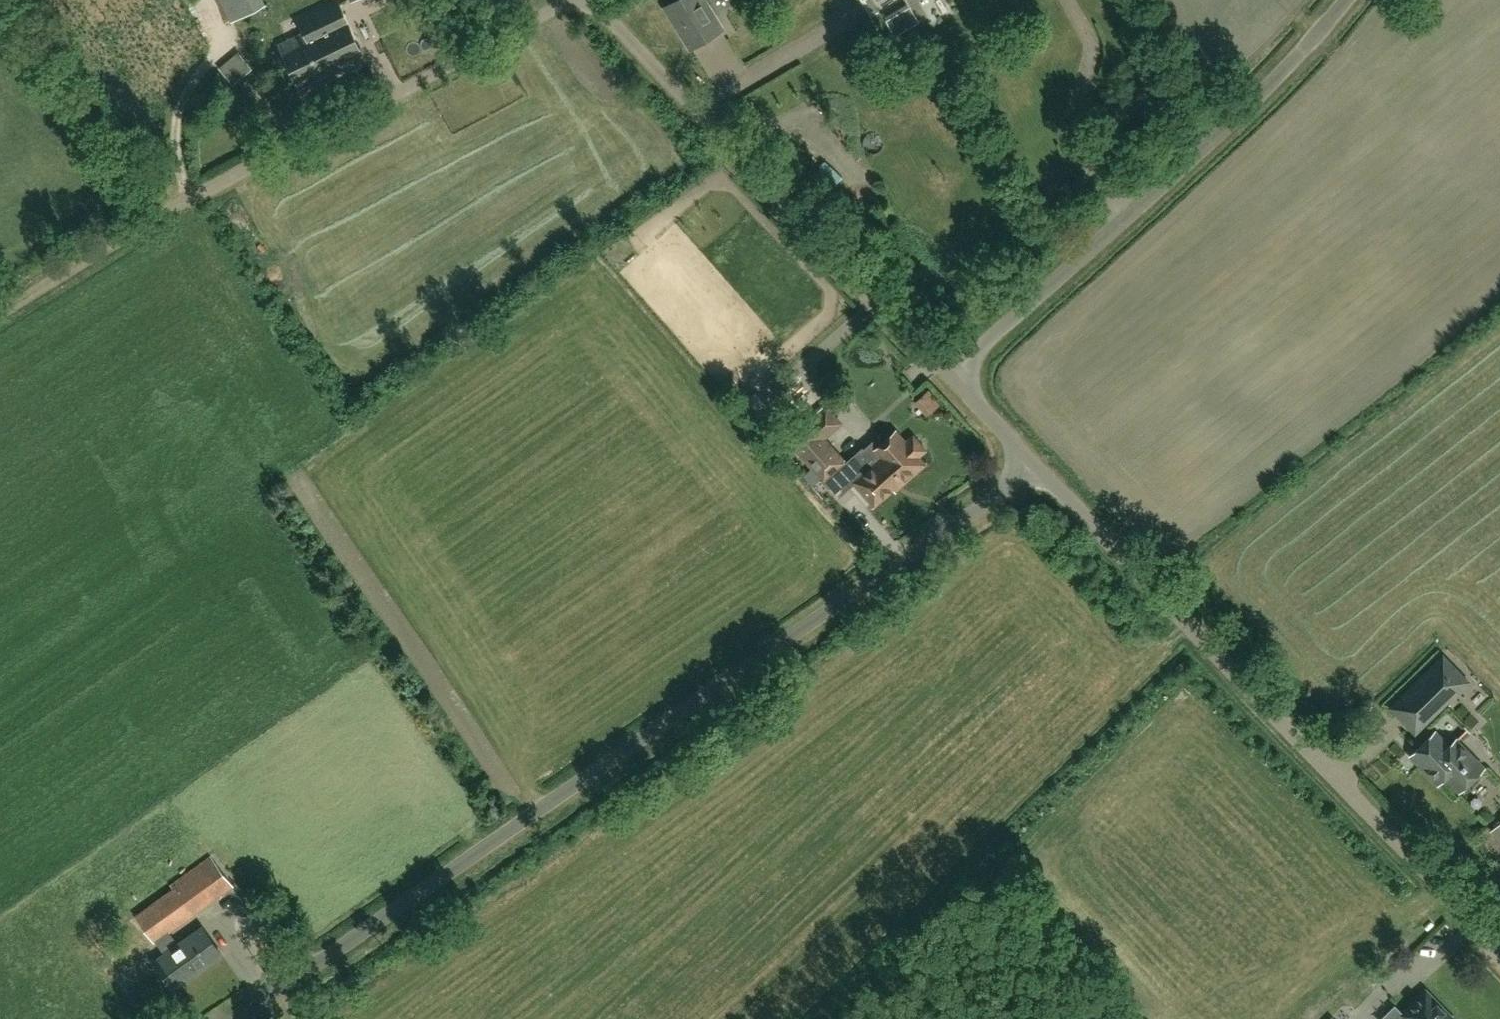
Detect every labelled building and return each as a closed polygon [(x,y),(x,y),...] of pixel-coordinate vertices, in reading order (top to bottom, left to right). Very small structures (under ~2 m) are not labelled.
[(520,1),(519,0),(491,0),(497,13),(520,1)] [(721,29),(703,0),(677,0),(665,7),(689,48),(721,29)] [(888,15),(905,4),(902,0),(878,0),(888,15)] [(302,92),(365,61),(336,1),(298,19),(304,32),(279,44),(302,92)] [(714,40),(698,49),(705,63),(721,54),(714,40)] [(917,401),(928,415),(944,403),(933,389),(917,401)] [(843,460),(823,438),(838,425),(823,408),(787,439),(822,478),(843,460)] [(905,443),(895,431),(874,449),(879,456),(852,480),(872,503),(900,479),(902,481),(923,463),(916,455),(922,450),(912,437),(905,443)] [(1387,709),(1415,736),(1469,683),(1441,655),(1387,709)] [(1411,755),(1438,783),(1445,775),(1460,791),(1483,768),(1455,740),(1448,746),(1434,732),(1411,755)] [(213,859),(194,873),(212,899),(232,885),(213,859)] [(212,899),(194,873),(173,888),(175,892),(137,920),(153,942),(156,940),(165,954),(154,962),(173,989),(221,954),(202,927),(178,944),(168,931),(212,899)] [(1401,1015),(1399,1013),(1393,1018),(1453,1018),(1426,991),(1401,1015)]
